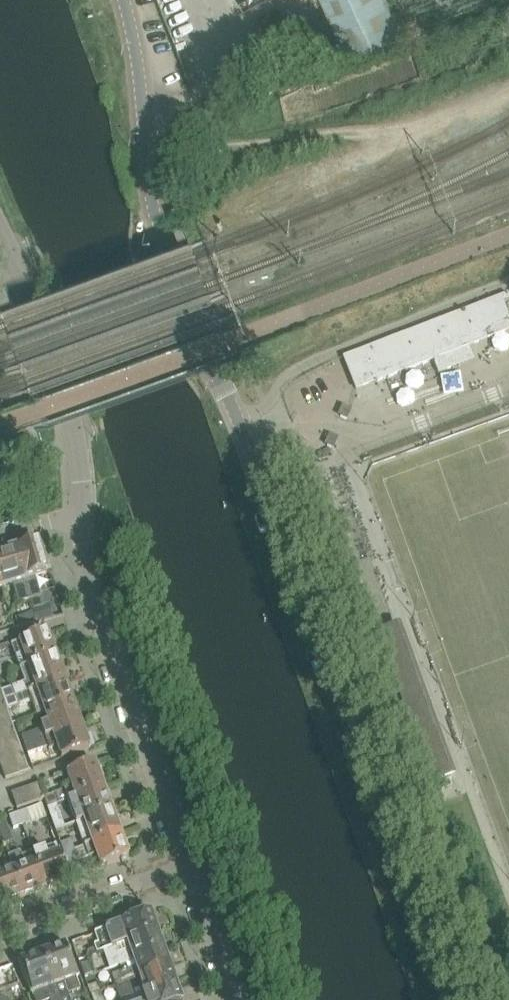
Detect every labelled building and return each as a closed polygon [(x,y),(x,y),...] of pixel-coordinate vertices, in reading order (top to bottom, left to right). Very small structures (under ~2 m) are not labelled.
[(200,121),(196,111),(185,114),(189,125),(200,121)] [(343,358),(343,359),(344,358),(356,389),(433,360),(438,374),(474,360),(469,346),(508,330),(508,322),(502,303),(508,300),(508,298),(508,294),(343,358)] [(346,419),(350,410),(345,407),(341,417),(346,419)] [(327,446),(333,448),(337,439),(331,437),(327,446)] [(23,547),(16,550),(31,601),(39,599),(32,580),(48,574),(37,543),(35,544),(32,542),(25,544),(23,547)] [(0,551),(0,575),(4,588),(14,585),(20,604),(31,601),(16,550),(5,553),(2,551),(0,551)] [(42,609),(34,611),(34,612),(37,623),(43,621),(49,619),(46,608),(42,609)] [(11,646),(20,671),(56,658),(47,633),(11,646)] [(17,666),(10,646),(0,649),(0,659),(4,671),(17,666)] [(56,658),(20,671),(24,683),(0,691),(4,702),(65,681),(56,658)] [(4,702),(5,705),(8,711),(11,710),(31,702),(36,716),(44,713),(73,703),(65,681),(4,702)] [(25,747),(81,727),(73,703),(44,713),(48,724),(40,727),(41,730),(21,737),(25,747)] [(8,711),(5,705),(0,706),(0,721),(10,718),(7,711),(8,711)] [(15,731),(10,718),(0,721),(0,737),(15,731)] [(57,748),(61,759),(89,749),(89,748),(84,735),(81,727),(25,747),(28,755),(48,748),(49,751),(57,748)] [(15,731),(0,737),(0,752),(19,745),(15,731)] [(1,766),(24,758),(19,745),(0,752),(0,765),(1,766)] [(29,771),(24,758),(1,766),(5,779),(29,771)] [(64,791),(68,802),(104,790),(95,764),(67,774),(72,788),(64,791)] [(11,794),(17,809),(17,810),(44,801),(43,798),(39,785),(39,784),(11,794)] [(112,812),(104,790),(68,802),(76,825),(112,812)] [(48,810),(58,806),(54,794),(43,798),(44,801),(48,810)] [(48,810),(51,819),(61,815),(58,806),(48,810)] [(31,823),(26,810),(18,813),(22,826),(31,823)] [(76,825),(84,848),(120,835),(112,812),(76,825)] [(22,826),(18,813),(9,816),(14,829),(22,826)] [(120,835),(84,848),(75,851),(64,855),(73,878),(87,873),(82,861),(96,856),(100,868),(129,858),(120,835)] [(64,855),(75,851),(71,841),(60,845),(64,855)] [(45,850),(33,854),(45,889),(69,880),(59,852),(48,856),(45,850)] [(22,897),(45,889),(33,854),(22,858),(20,852),(8,857),(12,870),(22,897)] [(22,897),(12,870),(2,874),(0,869),(0,906),(22,897)] [(149,914),(95,934),(98,945),(95,946),(98,952),(157,931),(154,922),(151,921),(149,914)] [(157,931),(98,952),(102,951),(109,968),(109,970),(132,962),(132,960),(162,950),(160,944),(161,941),(157,931)] [(42,954),(59,999),(70,999),(68,995),(81,990),(76,977),(65,946),(42,954)] [(134,968),(112,976),(115,986),(168,967),(167,963),(168,959),(165,952),(162,951),(162,950),(132,960),(132,962),(134,968)] [(42,954),(20,962),(31,994),(34,999),(59,999),(42,954)] [(80,966),(85,978),(94,975),(90,963),(80,966)] [(115,986),(120,999),(135,999),(141,998),(140,996),(176,983),(173,975),(170,973),(168,967),(115,986)] [(135,999),(180,999),(179,997),(180,993),(176,983),(140,996),(141,998),(135,999)] [(99,991),(90,994),(93,999),(103,999),(100,992),(99,991)]
